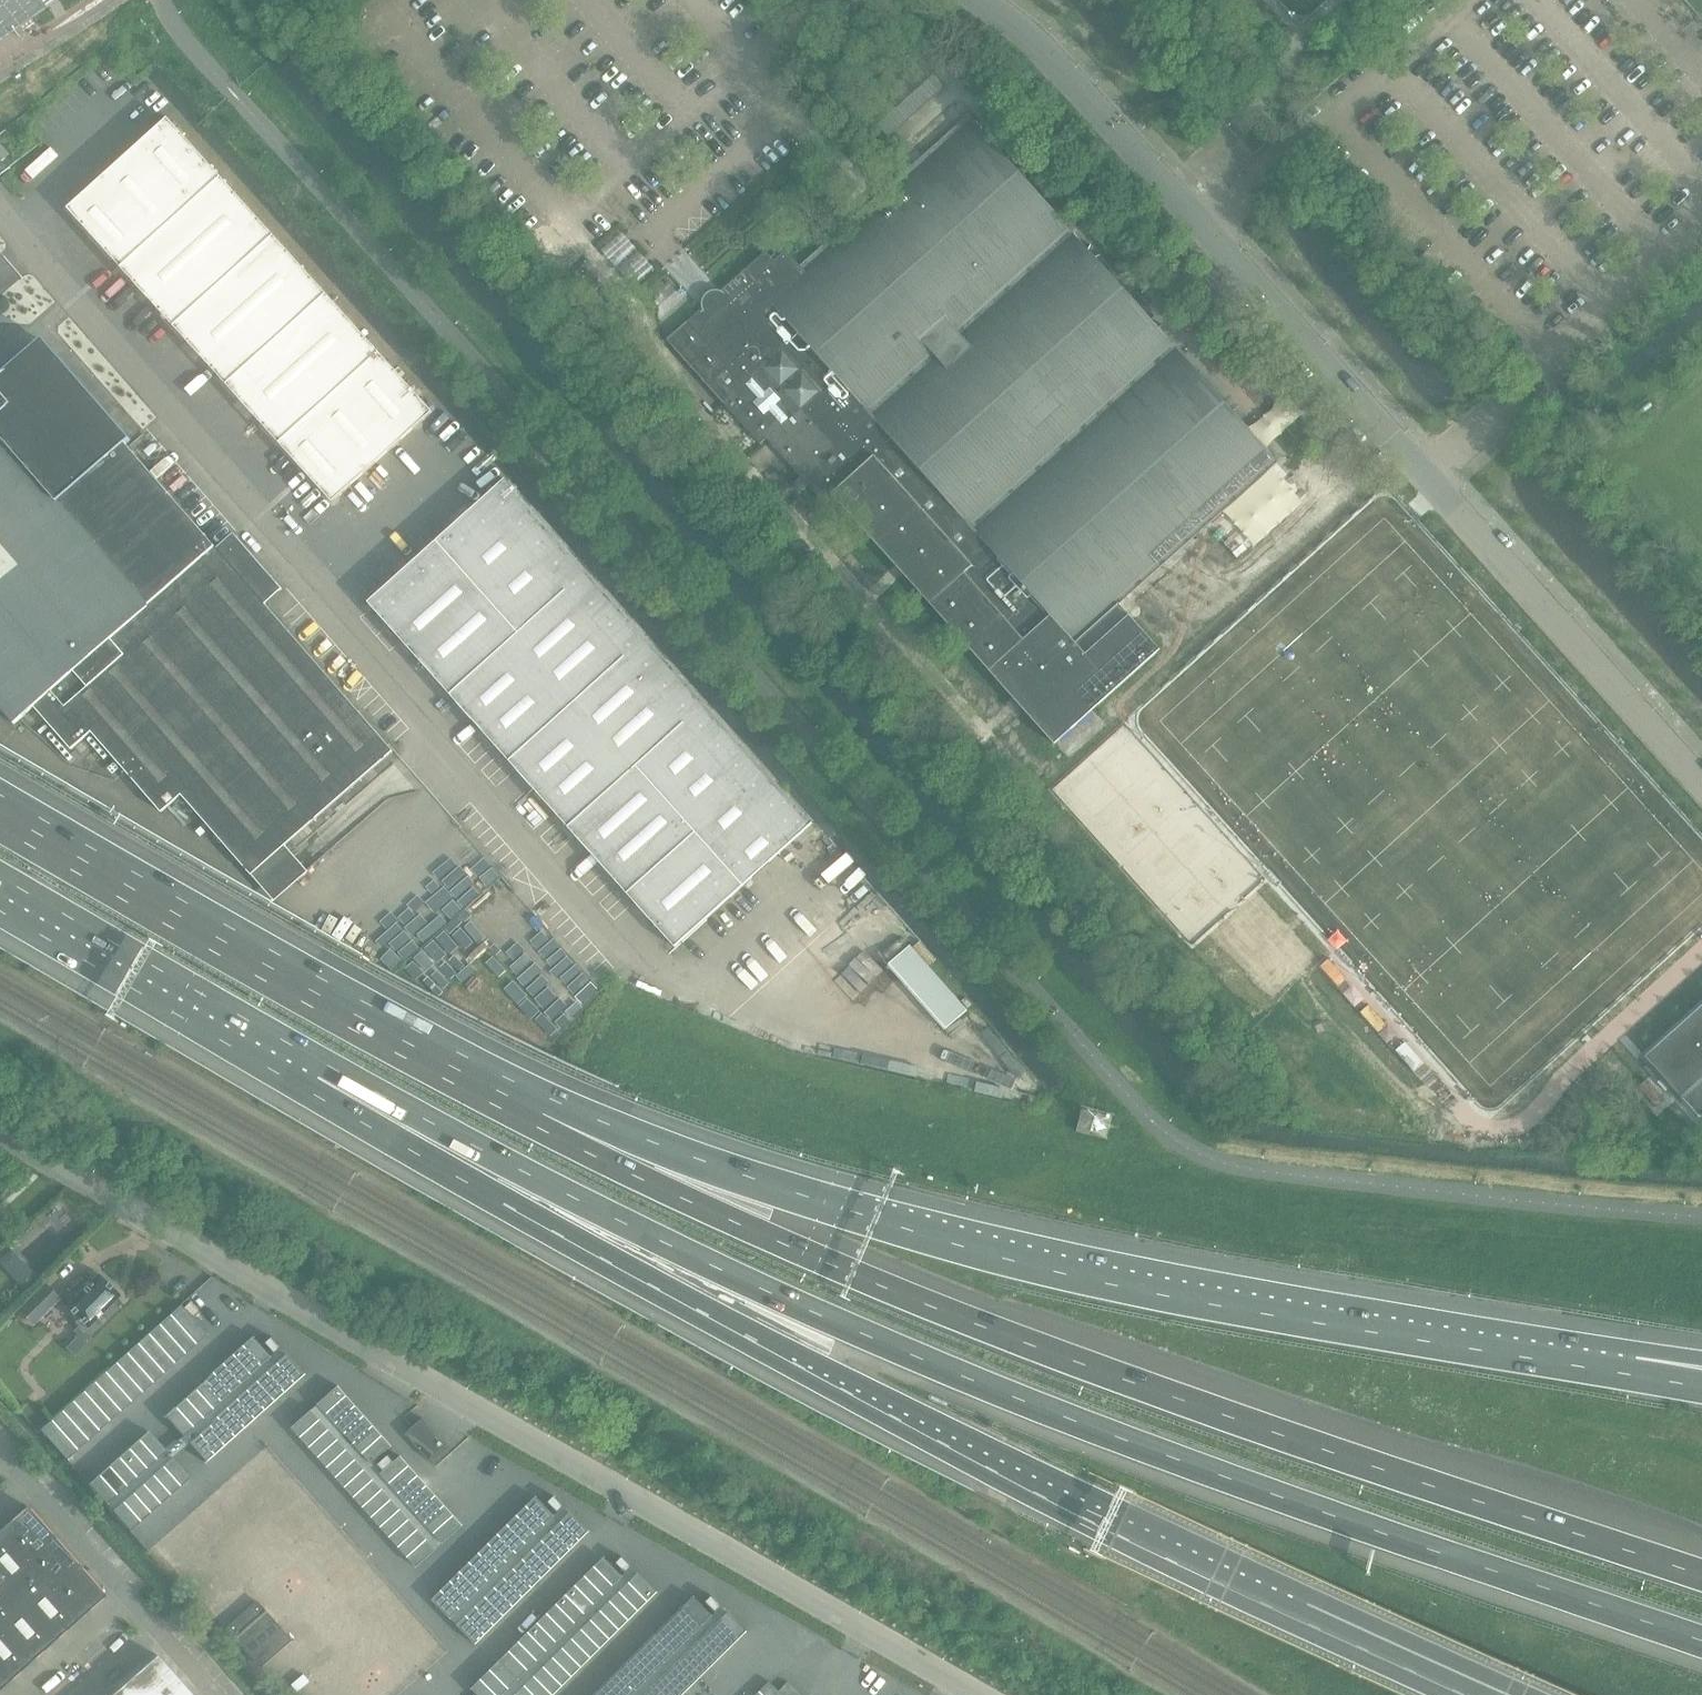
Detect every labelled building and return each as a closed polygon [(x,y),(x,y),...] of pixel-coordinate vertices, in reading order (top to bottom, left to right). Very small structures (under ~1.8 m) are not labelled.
[(888,137),(943,87),(923,64),(868,114),(888,137)] [(1018,101),(1030,90),(1023,82),(1011,92),(1018,101)] [(1256,437),(1159,328),(968,115),(903,174),(800,266),(786,250),(778,257),(775,254),(770,258),(765,252),(710,301),(667,340),(760,444),(766,438),(823,502),(831,495),(1054,744),(1160,650),(1119,604),(1278,462),(1256,437)] [(432,412),(326,295),(167,119),(68,209),(332,502),(432,412)] [(656,270),(615,228),(593,248),(635,291),(656,270)] [(265,604),(282,589),(234,534),(216,549),(125,444),(131,440),(113,420),(43,339),(0,377),(0,384),(0,708),(14,724),(20,719),(33,707),(69,748),(90,730),(126,771),(161,812),(181,795),(251,875),(275,902),(308,872),(284,846),(393,751),(265,604)] [(812,823),(646,637),(505,479),(368,603),(675,947),(812,823)] [(1240,552),(1281,514),(1255,486),(1214,524),(1240,552)] [(1257,900),(1217,936),(1235,956),(1274,920),(1257,900)] [(967,1011),(910,946),(888,966),(944,1030),(967,1011)] [(1646,1057),(1681,1096),(1700,1117),(1701,1115),(1701,1007),(1646,1057)] [(1095,1114),(1082,1110),(1076,1132),(1089,1135),(1095,1114)] [(11,1249),(0,1259),(0,1265),(26,1293),(39,1280),(11,1249)] [(83,1330),(119,1295),(98,1274),(65,1306),(80,1322),(71,1330),(76,1335),(64,1347),(73,1356),(91,1339),(83,1330)] [(33,1328),(60,1301),(43,1284),(16,1311),(33,1328)] [(206,1335),(180,1305),(169,1315),(196,1344),(206,1335)] [(196,1344),(169,1315),(158,1324),(185,1354),(196,1344)] [(185,1354),(158,1324),(148,1334),(174,1364),(185,1354)] [(174,1364),(148,1334),(137,1343),(163,1373),(174,1364)] [(206,1463),(306,1374),(272,1337),(262,1346),(254,1337),(165,1417),(206,1463)] [(163,1373),(137,1343),(126,1353),(153,1383),(163,1373)] [(153,1383),(126,1353),(115,1362),(142,1392),(153,1383)] [(142,1392),(115,1362),(105,1372),(131,1402),(142,1392)] [(131,1402),(105,1372),(94,1381),(120,1411),(131,1402)] [(120,1411),(94,1381),(83,1391),(110,1421),(120,1411)] [(462,1526),(400,1456),(384,1471),(375,1461),(391,1446),(338,1386),(291,1428),(416,1567),(462,1526)] [(110,1421),(83,1391),(72,1401),(99,1430),(110,1421)] [(99,1430),(72,1401),(62,1410),(88,1440),(99,1430)] [(88,1440),(62,1410),(51,1420),(77,1450),(88,1440)] [(412,1428),(406,1434),(429,1461),(446,1446),(423,1419),(412,1428)] [(77,1450),(51,1420),(40,1429),(67,1459),(77,1450)] [(129,1531),(189,1478),(148,1432),(88,1484),(129,1531)] [(431,1600),(476,1645),(589,1532),(564,1507),(555,1516),(536,1497),(431,1600)] [(26,1506),(0,1529),(0,1533),(24,1561),(53,1536),(26,1506)] [(24,1561),(0,1533),(0,1581),(14,1597),(37,1576),(24,1561)] [(81,1569),(66,1551),(53,1536),(24,1561),(37,1576),(53,1594),(81,1569)] [(471,1689),(477,1694),(554,1694),(657,1592),(632,1567),(623,1577),(604,1558),(471,1689)] [(105,1596),(81,1569),(53,1594),(77,1621),(105,1596)] [(77,1621),(53,1594),(37,1576),(14,1597),(54,1642),(77,1621)] [(0,1581),(0,1610),(14,1597),(0,1581)] [(595,1694),(683,1694),(709,1669),(728,1650),(747,1632),(712,1596),(702,1606),(693,1597),(595,1694)] [(14,1597),(0,1610),(0,1628),(31,1663),(54,1642),(14,1597)] [(291,1640),(267,1613),(268,1612),(267,1611),(266,1611),(258,1602),(227,1629),(260,1666),(291,1640)] [(0,1628),(0,1675),(7,1683),(31,1663),(0,1628)] [(156,1654),(119,1686),(127,1694),(192,1694),(156,1654)] [(759,1692),(762,1694),(783,1694),(779,1691),(769,1682),(759,1692)] [(779,1691),(783,1694),(800,1694),(788,1682),(779,1691)] [(119,1686),(110,1694),(127,1694),(119,1686)]
